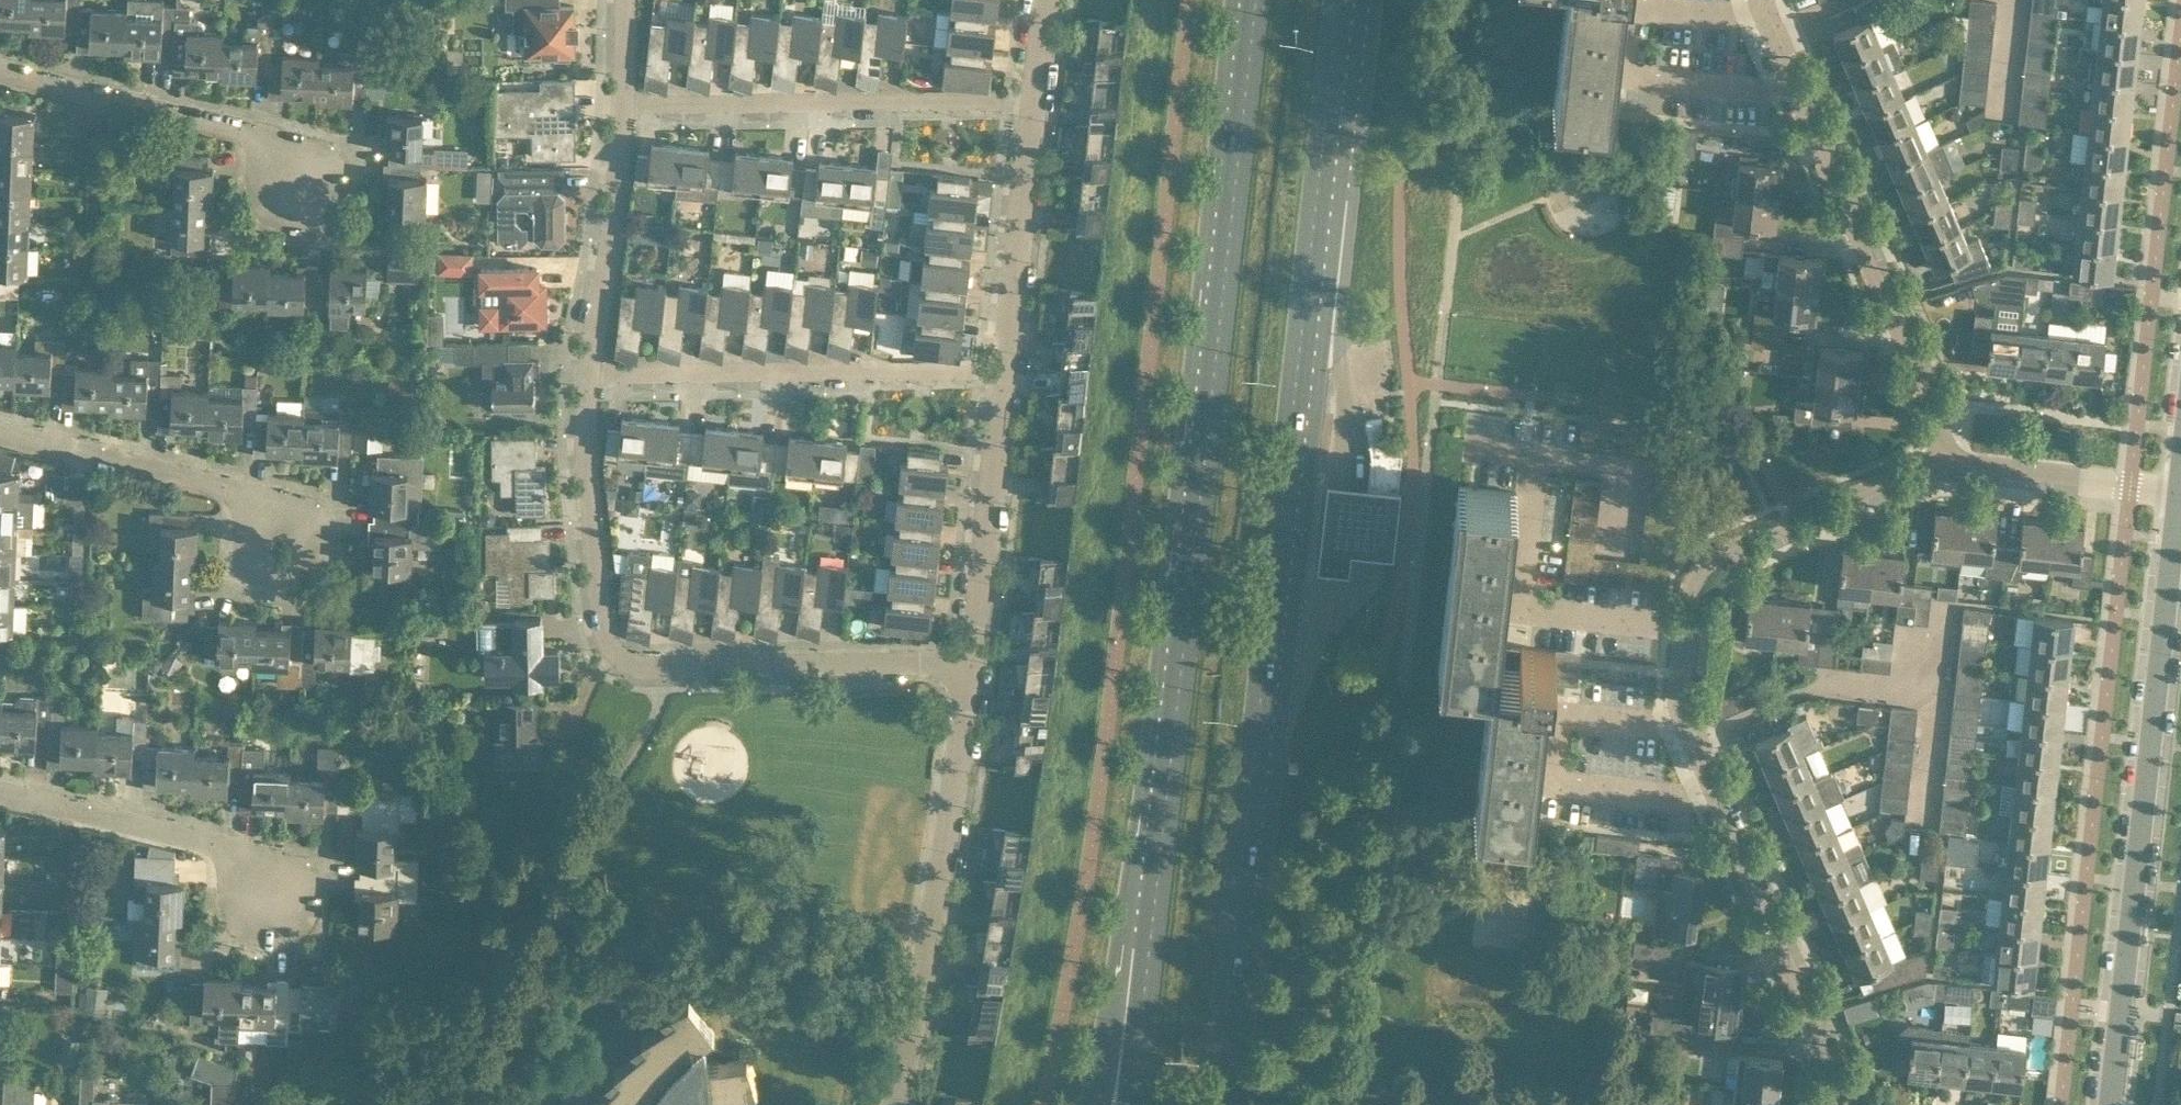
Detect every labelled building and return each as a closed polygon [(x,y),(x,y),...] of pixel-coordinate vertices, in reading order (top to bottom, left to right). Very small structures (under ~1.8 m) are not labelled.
[(3,20),(30,22),(31,0),(0,0),(0,20),(3,20)] [(79,19),(80,13),(81,13),(81,0),(31,0),(30,22),(30,28),(67,30),(68,19),(79,19)] [(175,42),(178,5),(163,4),(163,0),(129,0),(129,9),(128,9),(126,46),(126,52),(163,54),(163,41),(175,42)] [(508,6),(515,6),(515,30),(526,30),(526,54),(532,54),(532,58),(546,58),(546,54),(556,54),(556,57),(570,57),(570,54),(576,53),(575,4),(560,4),(559,0),(507,0),(508,6)] [(652,22),(646,72),(669,79),(672,55),(690,57),(691,58),(695,21),(695,17),(694,17),(695,3),(670,0),(668,14),(667,24),(652,22)] [(823,15),(818,56),(817,56),(816,69),(839,77),(841,53),(860,55),(865,14),(838,11),(839,3),(837,0),(824,0),(823,15)] [(951,9),(998,14),(999,0),(952,0),(951,9)] [(1557,74),(1554,104),(1596,109),(1611,111),(1623,0),(1565,0),(1557,74)] [(1870,19),(1886,12),(1881,0),(1864,0),(1854,5),(1861,22),(1834,34),(1846,60),(1881,45),(1870,19)] [(1969,13),(1995,16),(1997,1),(1986,0),(1971,0),(1969,13)] [(2031,11),(2057,14),(2059,0),(2057,0),(2032,0),(2031,11)] [(2086,2),(2103,4),(2101,20),(2140,24),(2143,0),(2087,0),(2086,2)] [(189,68),(222,69),(224,40),(224,33),(205,32),(205,27),(204,23),(199,19),(189,19),(189,5),(178,5),(175,42),(174,73),(188,73),(189,68)] [(79,19),(78,50),(93,51),(93,44),(126,46),(128,9),(93,8),(81,7),(81,13),(80,13),(79,19)] [(910,8),(909,16),(920,17),(920,9),(910,8)] [(938,8),(934,43),(947,45),(953,45),(994,50),(996,26),(989,25),(990,14),(998,15),(998,14),(951,9),(938,8)] [(866,15),(865,14),(860,55),(858,68),(881,76),(884,52),(904,55),(908,14),(880,11),(879,20),(866,19),(866,15)] [(2031,11),(2029,25),(2055,28),(2057,14),(2031,11)] [(781,16),(780,16),(776,56),(775,56),(773,70),(796,77),(799,54),(817,56),(818,56),(823,15),(796,12),(794,22),(781,20),(781,16)] [(709,23),(695,21),(691,58),(690,57),(689,71),(711,79),(714,55),(732,57),(733,57),(738,16),(711,13),(709,23)] [(739,16),(738,16),(733,57),(732,57),(731,70),(754,78),(756,54),(775,56),(776,56),(780,16),(753,13),(752,22),(738,21),(739,16)] [(1969,13),(1967,28),(1994,31),(1995,16),(1969,13)] [(1099,36),(1095,72),(1123,75),(1128,22),(1089,17),(1089,19),(1093,35),(1099,36)] [(222,69),(222,75),(258,76),(259,64),(271,65),(271,60),(273,29),(273,20),(258,20),(258,25),(247,25),(247,40),(224,40),(222,69)] [(2101,20),(2098,48),(2137,52),(2140,24),(2101,20)] [(2029,25),(2028,39),(2054,42),(2055,28),(2029,25)] [(1967,28),(1966,43),(1992,46),(1994,31),(1967,28)] [(1846,60),(1857,86),(1892,71),(1905,65),(1894,39),(1881,45),(1846,60)] [(2028,39),(2026,53),(2052,56),(2054,42),(2028,39)] [(1966,43),(1964,57),(1990,60),(1992,46),(1966,43)] [(994,50),(947,45),(953,46),(951,58),(946,58),(944,81),(990,86),(992,62),(985,61),(986,49),(994,50)] [(2095,75),(2095,77),(2133,81),(2137,52),(2098,48),(2081,46),(2079,57),(2092,58),(2090,75),(2095,75)] [(318,92),(317,99),(353,100),(354,88),(367,88),(367,74),(368,52),(354,51),(338,51),(337,62),(320,62),(319,62),(318,92)] [(2026,53),(2025,67),(2051,70),(2052,56),(2026,53)] [(284,91),(318,92),(319,62),(320,62),(320,55),(283,54),(283,61),(271,60),(271,65),(269,97),(284,97),(284,91)] [(1964,57),(1962,72),(1988,75),(1990,60),(1964,57)] [(2025,67),(2023,82),(2049,85),(2051,70),(2025,67)] [(1093,89),(1089,124),(1089,125),(1117,128),(1123,75),(1095,72),(1083,70),(1083,72),(1087,88),(1093,89)] [(1857,86),(1868,112),(1903,96),(1892,71),(1857,86)] [(1962,72),(1961,87),(1987,90),(1988,75),(1962,72)] [(2083,75),(2083,83),(2085,86),(2093,87),(2091,105),(2130,109),(2133,81),(2095,77),(2083,75)] [(543,89),(498,90),(496,131),(543,131),(544,155),(574,155),(574,119),(568,119),(568,106),(574,106),(574,78),(543,78),(543,89)] [(2023,82),(2021,96),(2048,99),(2049,85),(2023,82)] [(1987,90),(1961,87),(1959,102),(1985,105),(1987,90)] [(386,113),(385,151),(389,151),(397,151),(397,163),(421,164),(421,165),(433,165),(434,151),(422,150),(423,115),(424,96),(395,95),(394,113),(386,113)] [(1868,112),(1879,138),(1915,123),(1903,96),(1868,112)] [(2021,96),(2020,110),(2046,113),(2048,99),(2021,96)] [(2091,105),(2088,133),(2127,137),(2130,109),(2091,105)] [(1982,124),(1983,109),(1966,120),(1970,129),(1982,124)] [(2046,113),(2020,110),(2018,124),(2044,127),(2046,113)] [(34,141),(35,114),(0,112),(0,140),(34,141)] [(1087,141),(1084,176),(1083,177),(1111,180),(1117,128),(1089,125),(1089,124),(1078,123),(1077,124),(1082,140),(1087,141)] [(1915,123),(1879,138),(1890,164),(1922,151),(1926,149),(1915,123)] [(1698,130),(1667,126),(1665,151),(1695,154),(1698,130)] [(2088,133),(2085,161),(2124,165),(2127,137),(2088,133)] [(33,167),(34,141),(0,140),(0,166),(33,167)] [(649,179),(677,182),(681,145),(653,142),(651,154),(638,153),(635,181),(648,183),(649,179)] [(1926,149),(1890,164),(1902,190),(1937,175),(1953,168),(1942,142),(1939,144),(1926,149)] [(2026,142),(2025,153),(2041,155),(2043,144),(2026,142)] [(677,182),(676,195),(717,199),(718,186),(719,186),(722,157),(709,156),(710,148),(700,147),(681,145),(677,182)] [(436,164),(468,165),(469,149),(437,147),(436,164)] [(2002,147),(2000,157),(2017,159),(2018,149),(2002,147)] [(719,186),(761,191),(765,154),(736,151),(735,159),(722,157),(719,186)] [(2041,155),(2025,153),(2024,164),(2040,166),(2041,155)] [(176,168),(175,202),(204,203),(204,205),(212,206),(213,169),(201,169),(202,155),(164,154),(164,168),(176,168)] [(806,166),(793,165),(794,157),(765,154),(761,191),(803,195),(806,166)] [(497,155),(496,166),(507,166),(507,160),(503,155),(497,155)] [(2017,159),(2000,157),(1999,169),(2015,171),(2017,159)] [(843,216),(845,200),(849,163),(820,160),(819,168),(806,166),(803,195),(801,211),(843,216)] [(1739,160),(1735,191),(1779,196),(1782,165),(1739,160)] [(2085,161),(2082,189),(2121,193),(2124,165),(2085,161)] [(384,162),(384,177),(390,177),(389,211),(385,211),(384,227),(418,228),(419,214),(426,214),(427,177),(420,177),(421,165),(421,164),(397,163),(384,162)] [(849,163),(845,200),(872,203),(870,225),(885,227),(887,204),(888,197),(890,175),(877,174),(877,169),(878,166),(876,166),(867,165),(849,163)] [(32,194),(33,167),(0,166),(0,192),(32,194)] [(565,166),(543,166),(499,167),(499,174),(506,180),(506,191),(499,198),(500,244),(521,244),(527,237),(527,227),(523,227),(515,221),(515,208),(528,208),(536,215),(536,237),(543,243),(559,243),(566,236),(565,221),(568,219),(568,211),(565,209),(565,197),(558,190),(565,184),(565,166)] [(887,204),(900,206),(904,169),(891,167),(890,175),(888,197),(887,204)] [(934,172),(930,209),(976,214),(978,190),(971,189),(972,176),(934,172)] [(1083,177),(1084,176),(1072,175),(1072,177),(1076,193),(1081,193),(1077,228),(1066,227),(1066,230),(1105,234),(1111,180),(1083,177)] [(1902,190),(1913,216),(1948,201),(1937,175),(1902,190)] [(2082,189),(2079,217),(2117,221),(2121,193),(2082,189)] [(1715,214),(1712,232),(1743,236),(1745,223),(1775,226),(1779,196),(1735,191),(1732,216),(1715,214)] [(31,220),(32,194),(0,192),(0,219),(31,220)] [(87,196),(87,215),(98,215),(98,197),(87,196)] [(2019,199),(2018,209),(2034,210),(2035,201),(2019,199)] [(1913,216),(1924,242),(1959,226),(1948,201),(1913,216)] [(204,203),(175,202),(168,202),(166,239),(174,240),(173,252),(210,254),(210,240),(203,240),(204,205),(204,203)] [(1997,202),(1995,212),(2012,214),(2013,204),(1997,202)] [(928,221),(926,244),(972,249),(975,226),(967,225),(968,213),(976,214),(930,209),(935,210),(934,221),(928,221)] [(2034,210),(2018,209),(2016,221),(2033,223),(2034,210)] [(638,212),(637,221),(652,223),(653,213),(638,212)] [(2012,214),(1995,212),(1994,224),(2010,226),(2012,214)] [(2079,217),(2076,245),(2114,249),(2117,221),(2079,217)] [(30,246),(31,220),(0,219),(0,245),(30,246)] [(630,220),(630,221),(628,238),(670,242),(672,225),(652,223),(637,221),(630,220)] [(1959,226),(1924,242),(1935,268),(1947,263),(1954,280),(1992,269),(1978,237),(1966,242),(1959,226)] [(714,229),(713,237),(730,239),(731,231),(714,229)] [(699,230),(698,239),(712,241),(713,232),(699,230)] [(86,231),(85,249),(96,249),(97,232),(86,231)] [(800,231),(799,238),(810,239),(810,232),(800,231)] [(739,232),(738,240),(754,242),(755,234),(739,232)] [(1743,236),(1712,232),(1711,251),(1741,254),(1743,236)] [(758,237),(757,252),(771,253),(773,238),(758,237)] [(803,240),(801,255),(812,256),(813,242),(803,240)] [(389,270),(415,271),(423,271),(424,244),(390,242),(389,270)] [(912,255),(910,278),(968,284),(971,261),(963,260),(964,249),(972,250),(972,249),(926,244),(926,245),(931,245),(930,256),(912,255)] [(0,245),(0,272),(29,273),(30,246),(0,245)] [(2114,249),(2076,245),(2072,273),(2111,278),(2114,249)] [(862,248),(860,263),(877,265),(879,249),(862,248)] [(85,249),(84,266),(95,266),(96,249),(85,249)] [(429,252),(428,269),(437,269),(437,273),(473,274),(474,252),(438,251),(438,253),(429,252)] [(1765,251),(1763,268),(1772,268),(1770,283),(1775,283),(1818,288),(1822,257),(1778,253),(1765,251)] [(2013,255),(2012,266),(2030,268),(2031,257),(2013,255)] [(235,300),(268,301),(269,301),(270,271),(271,271),(271,264),(235,263),(234,275),(222,275),(221,312),(234,312),(235,300)] [(305,303),(316,303),(318,303),(319,277),(319,265),(305,265),(304,272),(271,271),(270,271),(269,301),(268,301),(268,308),(304,309),(305,303)] [(318,303),(316,303),(316,315),(331,316),(331,328),(349,328),(350,303),(367,304),(368,267),(331,265),(331,278),(319,277),(318,303)] [(525,324),(525,329),(539,329),(539,324),(546,323),(546,284),(538,284),(538,267),(481,267),(482,286),(501,286),(502,306),(482,306),(482,325),(525,324)] [(2007,272),(1972,282),(1977,298),(2003,301),(2023,304),(2025,290),(2024,289),(2026,274),(2027,274),(2007,272)] [(2026,274),(2024,289),(2038,291),(2039,275),(2026,274)] [(794,275),(793,285),(789,325),(788,325),(786,339),(809,347),(812,323),(830,325),(831,325),(836,284),(809,281),(809,277),(794,275)] [(880,276),(879,289),(890,290),(891,278),(880,276)] [(921,291),(918,315),(964,320),(967,296),(959,295),(960,284),(968,285),(968,284),(910,278),(910,279),(927,280),(926,292),(921,291)] [(2069,294),(2080,295),(2082,279),(2070,278),(2069,294)] [(2082,279),(2080,295),(2092,297),(2093,281),(2082,279)] [(837,284),(836,284),(831,325),(830,325),(829,338),(852,346),(855,322),(874,324),(879,283),(851,280),(850,290),(836,289),(837,284)] [(709,286),(708,286),(704,327),(703,327),(702,340),(724,348),(727,324),(746,326),(751,285),(724,282),(723,292),(709,291),(709,286)] [(752,285),(751,285),(746,326),(744,340),(767,347),(770,323),(788,325),(789,325),(793,285),(766,282),(765,291),(751,290),(752,285)] [(667,287),(666,287),(661,327),(659,341),(682,348),(685,325),(703,327),(704,327),(708,286),(702,285),(681,283),(680,293),(666,291),(667,287)] [(1755,307),(1753,325),(1783,328),(1784,316),(1815,319),(1818,288),(1775,283),(1773,298),(1756,296),(1755,307)] [(661,327),(666,287),(639,284),(638,293),(622,292),(617,341),(640,349),(642,325),(661,327)] [(1069,305),(1065,341),(1065,342),(1093,345),(1099,291),(1060,287),(1059,289),(1064,305),(1069,305)] [(1975,312),(1971,351),(1988,353),(1987,366),(2016,369),(2016,368),(2020,330),(1992,327),(1994,314),(1975,312)] [(964,320),(918,315),(923,316),(922,327),(904,325),(901,349),(960,356),(963,332),(955,331),(956,319),(964,320)] [(1783,328),(1753,325),(1751,344),(1781,347),(1783,328)] [(2016,368),(2016,369),(2044,372),(2048,333),(2020,330),(2016,368)] [(2048,333),(2044,372),(2071,375),(2076,336),(2048,333)] [(2076,336),(2071,375),(2100,378),(2104,340),(2076,336)] [(16,380),(15,386),(53,388),(53,376),(63,377),(63,372),(65,372),(66,341),(67,338),(35,337),(34,353),(17,352),(16,380)] [(1064,358),(1060,393),(1060,394),(1088,397),(1093,345),(1065,342),(1065,341),(1054,340),(1054,341),(1058,357),(1064,358)] [(16,380),(17,352),(18,343),(0,342),(0,379),(16,380)] [(509,360),(509,342),(456,343),(456,344),(456,360),(456,362),(483,361),(484,389),(493,388),(493,407),(509,406),(515,412),(526,412),(531,406),(535,406),(535,387),(540,387),(540,359),(509,360)] [(456,344),(444,345),(444,360),(456,360),(456,344)] [(1819,345),(1815,376),(1859,381),(1863,350),(1819,345)] [(155,358),(163,358),(163,348),(155,347),(155,358)] [(110,402),(109,409),(146,411),(147,399),(159,400),(159,396),(161,396),(162,372),(162,363),(163,358),(155,358),(131,357),(131,368),(113,367),(113,374),(111,374),(110,402)] [(77,401),(110,402),(111,374),(113,374),(113,367),(76,365),(76,373),(65,372),(63,372),(63,377),(62,408),(76,409),(77,401)] [(159,400),(157,431),(172,432),(172,425),(206,426),(208,396),(209,396),(210,390),(181,389),(182,373),(162,372),(161,396),(159,396),(159,400)] [(246,373),(245,385),(257,386),(258,374),(246,373)] [(1859,381),(1815,376),(1813,401),(1795,399),(1793,417),(1824,421),(1825,408),(1856,412),(1859,381)] [(413,377),(390,378),(390,399),(413,399),(413,377)] [(243,423),(255,423),(255,419),(257,419),(258,386),(257,386),(245,385),(244,385),(244,398),(209,396),(208,396),(206,426),(206,433),(243,435),(243,423)] [(1058,410),(1054,445),(1054,446),(1082,449),(1088,397),(1060,394),(1060,393),(1048,392),(1048,393),(1052,409),(1058,410)] [(304,413),(302,450),(302,457),(338,458),(339,446),(352,447),(353,410),(305,407),(305,413),(304,413)] [(268,448),(302,450),(304,413),(268,411),(268,419),(257,419),(255,419),(255,423),(254,455),(268,455),(268,448)] [(608,427),(605,456),(619,457),(618,464),(646,467),(652,419),(623,416),(621,429),(608,427)] [(1382,417),(1375,418),(1367,419),(1373,459),(1370,490),(1398,494),(1402,453),(1387,452),(1382,417)] [(357,419),(356,445),(381,447),(383,421),(357,419)] [(646,467),(646,473),(688,477),(689,461),(693,432),(679,430),(680,422),(652,419),(646,467)] [(1604,450),(1616,451),(1619,425),(1607,424),(1604,450)] [(730,465),(731,465),(735,428),(706,425),(706,433),(693,432),(689,461),(730,465)] [(1616,451),(1628,453),(1631,426),(1619,425),(1616,451)] [(1628,453),(1641,454),(1644,428),(1631,426),(1628,453)] [(730,465),(728,482),(771,486),(773,470),(776,441),(763,439),(764,431),(735,428),(731,465),(730,465)] [(1653,455),(1653,456),(1651,472),(1677,474),(1682,432),(1664,430),(1661,456),(1653,455)] [(789,442),(776,441),(773,470),(815,474),(819,437),(790,434),(789,442)] [(537,435),(515,436),(492,436),(493,478),(502,478),(502,492),(516,492),(517,513),(547,512),(547,509),(549,509),(548,490),(546,490),(546,465),(534,465),(534,458),(537,458),(537,435)] [(848,441),(819,437),(815,474),(857,479),(857,477),(858,473),(859,460),(860,450),(847,448),(848,441)] [(1043,444),(1042,446),(1047,462),(1052,462),(1049,494),(1048,498),(1048,500),(1073,503),(1076,503),(1082,449),(1054,446),(1054,445),(1043,444)] [(902,460),(900,483),(946,488),(949,465),(941,464),(942,451),(909,447),(907,460),(902,460)] [(19,498),(21,471),(21,454),(0,449),(0,497),(19,498)] [(372,471),(370,508),(382,509),(382,521),(418,522),(419,508),(421,462),(422,456),(377,454),(377,455),(378,455),(377,471),(372,471)] [(858,473),(857,477),(872,479),(873,461),(859,460),(858,473)] [(1651,472),(1650,482),(1676,484),(1677,474),(1651,472)] [(66,474),(64,501),(75,501),(86,502),(87,475),(73,474),(66,474)] [(1576,478),(1574,491),(1601,494),(1603,481),(1576,478)] [(1398,490),(1326,482),(1316,566),(1334,568),(1346,570),(1348,551),(1390,556),(1398,490)] [(1650,482),(1648,495),(1674,498),(1676,484),(1650,482)] [(898,495),(896,518),(942,523),(945,500),(937,499),(938,488),(946,489),(946,488),(900,483),(900,484),(905,484),(904,495),(898,495)] [(1517,492),(1459,485),(1439,666),(1490,672),(1474,812),(1531,819),(1548,677),(1567,679),(1568,668),(1574,668),(1575,654),(1499,645),(1517,492)] [(609,488),(607,487),(607,495),(609,496),(616,496),(617,497),(618,489),(609,488)] [(630,487),(629,497),(642,498),(643,489),(630,487)] [(687,488),(685,503),(701,505),(702,490),(687,488)] [(1574,491),(1573,503),(1600,506),(1601,494),(1574,491)] [(609,496),(607,495),(609,508),(615,508),(616,496),(609,496)] [(1648,495),(1647,508),(1673,511),(1674,498),(1648,495)] [(34,525),(35,499),(19,498),(0,497),(0,524),(31,525),(33,525),(34,525)] [(626,499),(625,513),(638,514),(640,501),(626,499)] [(75,501),(74,527),(85,527),(86,502),(75,501)] [(1573,503),(1572,515),(1599,518),(1600,506),(1573,503)] [(837,504),(835,519),(851,520),(852,506),(837,504)] [(686,505),(684,522),(696,524),(698,507),(686,505)] [(1931,550),(1930,560),(1961,564),(1962,554),(1966,510),(1936,507),(1933,529),(1931,550)] [(1647,508),(1646,521),(1672,524),(1673,511),(1647,508)] [(483,511),(481,519),(486,524),(494,523),(496,515),(491,509),(483,511)] [(1985,573),(2004,575),(2007,545),(1994,544),(1997,513),(1966,510),(1962,554),(1987,556),(1985,573)] [(163,527),(161,560),(161,562),(190,563),(190,564),(197,564),(199,528),(187,527),(187,514),(151,512),(150,527),(163,527)] [(752,512),(751,523),(766,525),(768,514),(752,512)] [(1572,515),(1570,527),(1597,530),(1599,518),(1572,515)] [(2007,545),(2004,575),(2022,577),(2022,570),(2025,570),(2030,566),(2037,561),(2048,563),(2047,576),(2048,576),(2054,520),(2023,516),(2020,547),(2007,545)] [(794,517),(793,528),(808,530),(809,519),(794,517)] [(892,554),(897,555),(897,554),(938,559),(941,535),(933,534),(934,523),(942,524),(942,523),(896,518),(896,519),(901,519),(901,522),(900,531),(895,530),(892,554)] [(418,522),(382,521),(370,520),(369,535),(375,535),(374,569),(411,571),(412,542),(435,543),(436,523),(418,522)] [(2054,520),(2048,576),(2049,576),(2050,563),(2074,565),(2072,583),(2091,585),(2094,555),(2081,553),(2084,523),(2054,520)] [(1646,521),(1644,534),(1670,537),(1672,524),(1646,521)] [(836,522),(835,531),(840,537),(849,538),(851,524),(836,522)] [(513,574),(513,598),(532,598),(532,594),(556,593),(556,587),(560,588),(559,573),(555,573),(555,568),(545,568),(545,560),(549,560),(548,539),(543,539),(542,523),(508,524),(508,532),(489,533),(489,568),(502,568),(503,575),(513,574)] [(17,551),(30,551),(31,551),(32,535),(33,535),(33,525),(31,525),(0,524),(0,550),(17,551)] [(74,527),(73,553),(84,553),(85,527),(74,527)] [(1570,527),(1569,539),(1596,542),(1597,530),(1570,527)] [(1644,534),(1643,544),(1669,547),(1670,537),(1644,534)] [(1565,578),(1583,580),(1586,554),(1594,555),(1596,542),(1569,539),(1565,578)] [(1649,562),(1646,587),(1664,590),(1669,547),(1643,544),(1641,560),(1641,561),(1649,562)] [(1867,605),(1868,605),(1874,548),(1844,545),(1839,588),(1869,591),(1867,605)] [(1899,595),(1898,600),(1912,601),(1914,583),(1901,582),(1905,551),(1874,548),(1868,605),(1869,605),(1870,591),(1899,595)] [(16,577),(17,551),(0,550),(0,577),(16,577)] [(628,553),(614,551),(616,568),(616,569),(616,570),(622,571),(619,608),(630,610),(629,621),(652,629),(654,605),(672,607),(673,607),(677,571),(678,571),(679,567),(673,566),(675,553),(654,551),(653,553),(629,550),(628,553)] [(73,553),(72,579),(83,580),(84,553),(73,553)] [(888,590),(893,590),(893,589),(935,594),(937,571),(929,570),(930,558),(938,559),(897,554),(897,555),(896,566),(891,566),(888,590)] [(1583,580),(1603,583),(1606,556),(1594,555),(1586,554),(1583,580)] [(764,566),(763,566),(758,606),(757,606),(756,619),(779,627),(782,603),(800,605),(801,605),(805,570),(806,570),(807,565),(779,562),(779,557),(765,555),(764,566)] [(1039,575),(1035,610),(1035,611),(1063,615),(1070,561),(1030,556),(1030,558),(1034,574),(1039,575)] [(1618,557),(1606,556),(1603,583),(1615,584),(1618,557)] [(1627,585),(1630,559),(1618,557),(1615,584),(1627,585)] [(1627,585),(1646,587),(1649,562),(1641,561),(1641,560),(1630,559),(1627,585)] [(144,589),(143,612),(147,617),(188,619),(188,611),(195,611),(196,598),(189,598),(190,564),(190,563),(161,562),(161,560),(154,560),(152,585),(148,585),(144,589)] [(820,571),(806,570),(805,570),(801,605),(800,605),(798,619),(821,626),(824,603),(844,605),(848,565),(821,562),(820,571)] [(692,573),(678,571),(677,571),(673,607),(672,607),(671,621),(694,628),(697,604),(715,606),(716,607),(720,571),(721,571),(721,566),(693,563),(692,573)] [(734,572),(721,571),(720,571),(716,607),(715,606),(714,620),(736,628),(739,604),(757,606),(758,606),(763,566),(735,563),(734,572)] [(15,603),(16,577),(0,577),(0,603),(15,603)] [(1916,601),(1914,621),(1929,622),(1933,585),(1914,583),(1912,601),(1916,601)] [(1940,583),(1939,594),(1959,596),(1960,585),(1940,583)] [(846,586),(845,600),(857,601),(858,587),(846,586)] [(893,589),(893,590),(892,602),(887,601),(884,625),(931,630),(933,606),(925,605),(927,594),(934,595),(935,594),(893,589)] [(72,590),(71,606),(82,606),(82,590),(72,590)] [(1746,637),(1776,640),(1780,596),(1750,593),(1747,621),(1737,620),(1730,639),(1744,644),(1746,637)] [(1799,660),(1816,662),(1819,631),(1808,630),(1811,599),(1780,596),(1776,640),(1801,643),(1799,660)] [(1896,619),(1914,621),(1916,601),(1912,601),(1898,600),(1896,619)] [(0,603),(0,630),(26,631),(27,604),(15,603),(0,603)] [(71,606),(70,640),(71,640),(81,641),(81,633),(82,606),(71,606)] [(1964,606),(1963,620),(1989,623),(1991,609),(1964,606)] [(1033,627),(1028,663),(1056,667),(1063,615),(1035,611),(1035,610),(1024,609),(1023,611),(1027,627),(1033,627)] [(2035,614),(2032,643),(2070,647),(2073,619),(2035,614)] [(480,650),(485,650),(486,676),(517,676),(517,683),(543,683),(543,675),(561,675),(560,649),(542,649),(542,616),(516,617),(516,619),(480,620),(480,650)] [(439,617),(419,617),(420,634),(440,633),(439,617)] [(205,653),(205,663),(220,663),(221,664),(222,665),(222,666),(223,667),(224,667),(225,668),(226,668),(227,669),(228,669),(229,669),(230,669),(231,669),(233,669),(234,669),(235,669),(236,668),(237,668),(238,667),(239,667),(240,666),(240,665),(241,665),(252,665),(253,658),(255,658),(256,628),(256,621),(219,620),(219,632),(206,632),(205,653)] [(1987,637),(1989,623),(1963,620),(1961,634),(1987,637)] [(278,682),(300,683),(301,660),(303,660),(304,635),(304,623),(290,623),(289,629),(256,628),(255,658),(253,658),(252,665),(278,666),(278,682)] [(301,660),(300,683),(315,683),(315,673),(316,661),(350,662),(349,670),(362,671),(374,667),(376,632),(352,631),(352,625),(316,623),(316,635),(304,635),(303,660),(301,660)] [(1819,631),(1816,662),(1836,664),(1839,634),(1819,631)] [(195,641),(189,634),(180,644),(187,650),(195,641)] [(1986,651),(1987,637),(1961,634),(1960,648),(1986,651)] [(1863,653),(1861,667),(1891,670),(1892,656),(1894,640),(1873,638),(1872,644),(1864,643),(1863,653)] [(2032,643),(2028,671),(2067,675),(2070,647),(2032,643)] [(1960,648),(1958,662),(1984,665),(1986,651),(1960,648)] [(169,652),(163,663),(169,670),(179,669),(184,658),(178,651),(169,652)] [(151,656),(146,665),(157,671),(163,660),(158,655),(151,656)] [(1026,680),(1022,715),(1022,716),(1050,719),(1056,667),(1028,663),(1017,661),(1017,663),(1021,679),(1026,680)] [(1958,662),(1957,676),(1983,679),(1984,665),(1958,662)] [(2028,671),(2025,699),(2064,703),(2067,675),(2028,671)] [(1957,676),(1955,690),(1981,693),(1983,679),(1957,676)] [(1955,690),(1953,704),(1980,707),(1981,693),(1955,690)] [(0,743),(37,744),(37,732),(49,732),(49,729),(51,730),(53,696),(37,695),(37,696),(21,695),(16,700),(15,707),(3,706),(3,708),(2,708),(1,736),(0,736),(0,743)] [(49,735),(48,766),(62,767),(62,759),(96,761),(97,761),(98,731),(100,731),(100,724),(65,723),(66,697),(53,696),(51,730),(49,729),(49,732),(49,735)] [(516,774),(516,781),(542,781),(542,776),(545,775),(545,759),(542,759),(541,737),(536,737),(536,699),(501,699),(501,737),(497,737),(498,772),(512,772),(512,775),(516,774)] [(2025,699),(2022,727),(2061,731),(2064,703),(2025,699)] [(1953,704),(1952,718),(1978,721),(1980,707),(1953,704)] [(1891,705),(1890,720),(1916,723),(1917,708),(1891,705)] [(1010,713),(1010,715),(1014,731),(1020,732),(1016,762),(1015,767),(1015,770),(1040,773),(1043,773),(1050,719),(1022,716),(1022,715),(1010,713)] [(134,757),(145,757),(145,752),(147,752),(148,721),(134,720),(134,716),(118,715),(118,732),(100,731),(98,731),(97,761),(96,761),(96,768),(133,769),(134,757)] [(247,715),(246,727),(257,727),(258,716),(247,715)] [(1789,727),(1756,741),(1768,768),(1803,752),(1825,743),(1822,738),(1816,736),(1808,719),(1807,716),(1787,724),(1789,727)] [(412,718),(410,750),(425,751),(426,718),(412,718)] [(1952,718),(1950,732),(1977,735),(1978,721),(1952,718)] [(676,732),(689,800),(751,788),(738,720),(676,732)] [(1890,720),(1888,734),(1914,737),(1916,723),(1890,720)] [(2022,727),(2019,755),(2058,759),(2061,731),(2022,727)] [(1950,732),(1949,746),(1975,749),(1977,735),(1950,732)] [(1888,734),(1887,749),(1913,752),(1914,737),(1888,734)] [(1977,740),(1975,750),(1983,751),(1984,741),(1977,740)] [(229,779),(241,780),(241,776),(242,776),(244,743),(229,743),(229,756),(195,754),(194,754),(193,783),(192,783),(192,790),(228,792),(229,779)] [(289,807),(288,814),(325,815),(325,812),(325,803),(338,804),(338,802),(339,789),(339,782),(340,766),(341,745),(318,744),(317,778),(291,777),(289,807)] [(158,782),(192,783),(193,783),(194,754),(195,754),(195,747),(158,745),(158,752),(147,752),(145,752),(145,757),(143,788),(157,789),(158,782)] [(1949,746),(1947,760),(1973,763),(1975,749),(1949,746)] [(240,802),(239,811),(254,812),(254,805),(289,807),(291,777),(291,771),(263,770),(264,747),(244,747),(242,776),(241,776),(241,780),(240,802)] [(1887,749),(1885,763),(1911,766),(1913,752),(1887,749)] [(1768,768),(1779,793),(1814,778),(1803,752),(1768,768)] [(2019,755),(2016,783),(2055,787),(2058,759),(2019,755)] [(1947,760),(1946,774),(1972,777),(1973,763),(1947,760)] [(1885,763),(1884,778),(1909,781),(1911,766),(1885,763)] [(1779,793),(1790,819),(1843,796),(1832,771),(1814,778),(1779,793)] [(1946,774),(1944,788),(1970,791),(1972,777),(1946,774)] [(1884,778),(1882,792),(1908,795),(1909,781),(1884,778)] [(2016,783),(2013,812),(2051,816),(2055,787),(2016,783)] [(1944,788),(1943,802),(1969,805),(1970,791),(1944,788)] [(338,804),(338,810),(358,810),(358,812),(370,812),(370,813),(370,829),(358,828),(357,865),(368,865),(368,877),(368,878),(393,879),(393,880),(418,881),(419,855),(394,854),(395,830),(400,830),(401,819),(418,819),(418,802),(419,792),(408,792),(360,790),(339,789),(338,802),(338,804)] [(1908,795),(1882,792),(1880,807),(1906,810),(1908,795)] [(1841,797),(1790,819),(1801,845),(1852,824),(1841,797)] [(1943,802),(1941,816),(1967,819),(1969,805),(1943,802)] [(2013,812),(2010,839),(2048,844),(2051,816),(2013,812)] [(1893,816),(1885,828),(1890,839),(1903,833),(1905,818),(1893,816)] [(1967,819),(1941,816),(1939,830),(1949,831),(1963,832),(1966,833),(1967,819)] [(1852,824),(1801,845),(1812,872),(1848,856),(1863,850),(1852,824)] [(1003,845),(997,880),(997,881),(1024,885),(1034,832),(995,826),(994,828),(997,844),(1003,845)] [(1949,831),(1945,860),(1946,860),(1962,862),(1962,863),(1976,864),(1976,863),(1978,841),(1962,839),(1963,832),(1949,831)] [(1588,833),(1586,849),(1595,850),(1597,834),(1588,833)] [(1635,838),(1597,834),(1596,848),(1633,853),(1635,838)] [(2010,839),(2007,867),(2045,872),(2048,844),(2010,839)] [(1660,888),(1659,898),(1698,903),(1702,872),(1676,869),(1678,856),(1638,852),(1634,885),(1660,888)] [(1922,853),(1921,864),(1938,866),(1938,865),(1939,856),(1939,854),(1922,853)] [(129,898),(128,916),(139,916),(146,917),(176,918),(176,920),(183,920),(185,883),(174,883),(175,856),(136,855),(135,877),(134,896),(134,898),(129,898)] [(1812,872),(1824,898),(1859,882),(1848,856),(1812,872)] [(61,874),(60,884),(71,884),(71,874),(72,858),(61,858),(61,874)] [(1962,862),(1946,860),(1945,872),(1961,874),(1962,863),(1962,862)] [(1921,864),(1920,876),(1936,878),(1938,866),(1921,864)] [(2007,867),(2004,895),(2042,899),(2045,872),(2007,867)] [(368,878),(368,877),(356,876),(355,891),(362,892),(361,927),(397,928),(399,896),(417,897),(418,881),(393,880),(393,879),(368,878)] [(994,897),(987,932),(1015,937),(1024,885),(997,881),(997,880),(985,878),(985,879),(988,896),(994,897)] [(1824,898),(1835,923),(1870,908),(1859,882),(1824,898)] [(60,893),(59,910),(70,910),(71,894),(60,893)] [(1988,895),(1985,921),(2001,923),(2039,927),(2042,899),(2004,895),(2003,897),(1988,895)] [(1698,903),(1659,898),(1655,929),(1695,933),(1698,903)] [(1941,906),(1940,916),(1956,918),(1957,907),(1941,906)] [(1835,923),(1846,949),(1882,934),(1870,908),(1835,923)] [(1916,908),(1915,920),(1932,922),(1933,912),(1933,910),(1916,908)] [(46,937),(58,938),(69,938),(70,911),(60,911),(47,911),(46,937)] [(138,953),(137,966),(144,966),(159,967),(181,968),(182,954),(174,954),(176,920),(176,918),(146,917),(139,916),(138,953)] [(1956,918),(1940,916),(1939,928),(1955,930),(1956,918)] [(1915,920),(1914,932),(1929,934),(1931,934),(1932,922),(1915,920)] [(2001,923),(1997,951),(2036,955),(2039,927),(2001,923)] [(984,948),(978,983),(978,984),(1006,989),(1015,937),(987,932),(976,930),(976,931),(979,947),(984,948)] [(1882,934),(1846,949),(1857,976),(1868,971),(1875,987),(1925,972),(1928,949),(1893,959),(1882,934)] [(1635,940),(1633,955),(1671,959),(1673,944),(1635,940)] [(57,946),(57,963),(68,963),(69,947),(57,946)] [(446,950),(445,962),(458,963),(459,951),(446,950)] [(1981,978),(2011,982),(2033,984),(2036,955),(1997,951),(1984,950),(1981,978)] [(1688,959),(1685,990),(1698,991),(1739,996),(1739,993),(1742,993),(1745,990),(1746,975),(1744,971),(1741,971),(1742,965),(1702,961),(1696,960),(1688,959)] [(1933,961),(1932,973),(1949,975),(1951,963),(1933,961)] [(57,963),(56,990),(73,990),(74,963),(68,963),(57,963)] [(241,986),(242,986),(242,978),(205,977),(205,989),(192,989),(191,1026),(205,1026),(206,1013),(220,1014),(219,1040),(239,1041),(239,1038),(240,1015),(241,986)] [(240,1015),(239,1038),(287,1040),(287,1029),(288,1016),(289,1017),(290,992),(290,980),(276,980),(275,987),(242,986),(241,986),(240,1015)] [(288,1016),(287,1029),(302,1030),(337,1031),(338,1019),(338,1006),(338,1004),(361,1004),(362,983),(339,982),(302,980),(301,993),(290,992),(289,1017),(288,1016)] [(967,981),(966,983),(970,999),(975,1000),(971,1026),(969,1035),(968,1038),(996,1043),(1006,989),(978,984),(978,983),(967,981)] [(1935,981),(1933,997),(1946,999),(1948,983),(1935,981)] [(1948,983),(1946,999),(1956,1000),(1958,984),(1948,983)] [(1989,1003),(2001,1005),(2003,987),(1991,986),(1989,1003)] [(2003,987),(2001,1005),(2012,1006),(2013,1006),(2032,1008),(2033,995),(2034,991),(2015,989),(2003,987)] [(1653,1015),(1652,1030),(1680,1033),(1708,1036),(1710,1023),(1735,1026),(1736,1019),(1739,1020),(1741,1016),(1743,1002),(1741,999),(1739,998),(1739,996),(1698,991),(1685,990),(1682,1018),(1653,1015)] [(1851,1021),(1882,1011),(1877,993),(1845,1002),(1851,1021)] [(86,995),(84,1006),(105,1009),(107,997),(86,995)] [(2033,995),(2032,1008),(2039,1013),(2054,1015),(2056,998),(2033,995)] [(616,1070),(617,1069),(622,1073),(593,1104),(594,1104),(752,1104),(746,1076),(753,1075),(754,1075),(748,1057),(708,1062),(705,1039),(715,1031),(690,998),(673,1006),(673,1007),(677,1013),(642,1035),(643,1037),(648,1041),(615,1068),(616,1070)] [(1948,1002),(1946,1020),(1974,1023),(1976,1005),(1948,1002)] [(1900,1031),(1898,1053),(1910,1055),(1908,1074),(1937,1077),(1941,1039),(1941,1038),(1942,1028),(1908,1024),(1900,1031)] [(1942,1028),(1937,1077),(1965,1080),(1969,1041),(1970,1031),(1942,1028)] [(1708,1036),(1680,1033),(1678,1048),(1707,1051),(1708,1036)] [(65,1035),(61,1052),(74,1056),(79,1038),(65,1035)] [(289,1035),(288,1066),(305,1067),(306,1036),(289,1035)] [(1965,1080),(1993,1083),(1997,1044),(1969,1041),(1965,1080)] [(1997,1044),(1993,1083),(2021,1086),(2025,1047),(1997,1044)] [(199,1053),(192,1073),(215,1082),(236,1082),(237,1067),(199,1053)] [(1724,1084),(1737,1086),(1780,1091),(1784,1059),(1727,1053),(1724,1084)] [(93,1104),(148,1104),(148,1100),(119,1099),(119,1096),(108,1095),(108,1099),(94,1098),(95,1071),(81,1071),(80,1104),(93,1104)] [(325,1071),(325,1081),(338,1082),(338,1071),(325,1071)] [(402,1073),(398,1083),(406,1086),(410,1076),(402,1073)] [(4,1083),(3,1104),(34,1104),(35,1080),(4,1079),(4,1083)] [(1737,1086),(1735,1104),(1779,1104),(1780,1091),(1737,1086)] [(238,1104),(253,1104),(253,1090),(238,1090),(238,1104)] [(984,1101),(945,1092),(945,1094),(946,1104),(983,1104),(984,1101)]
